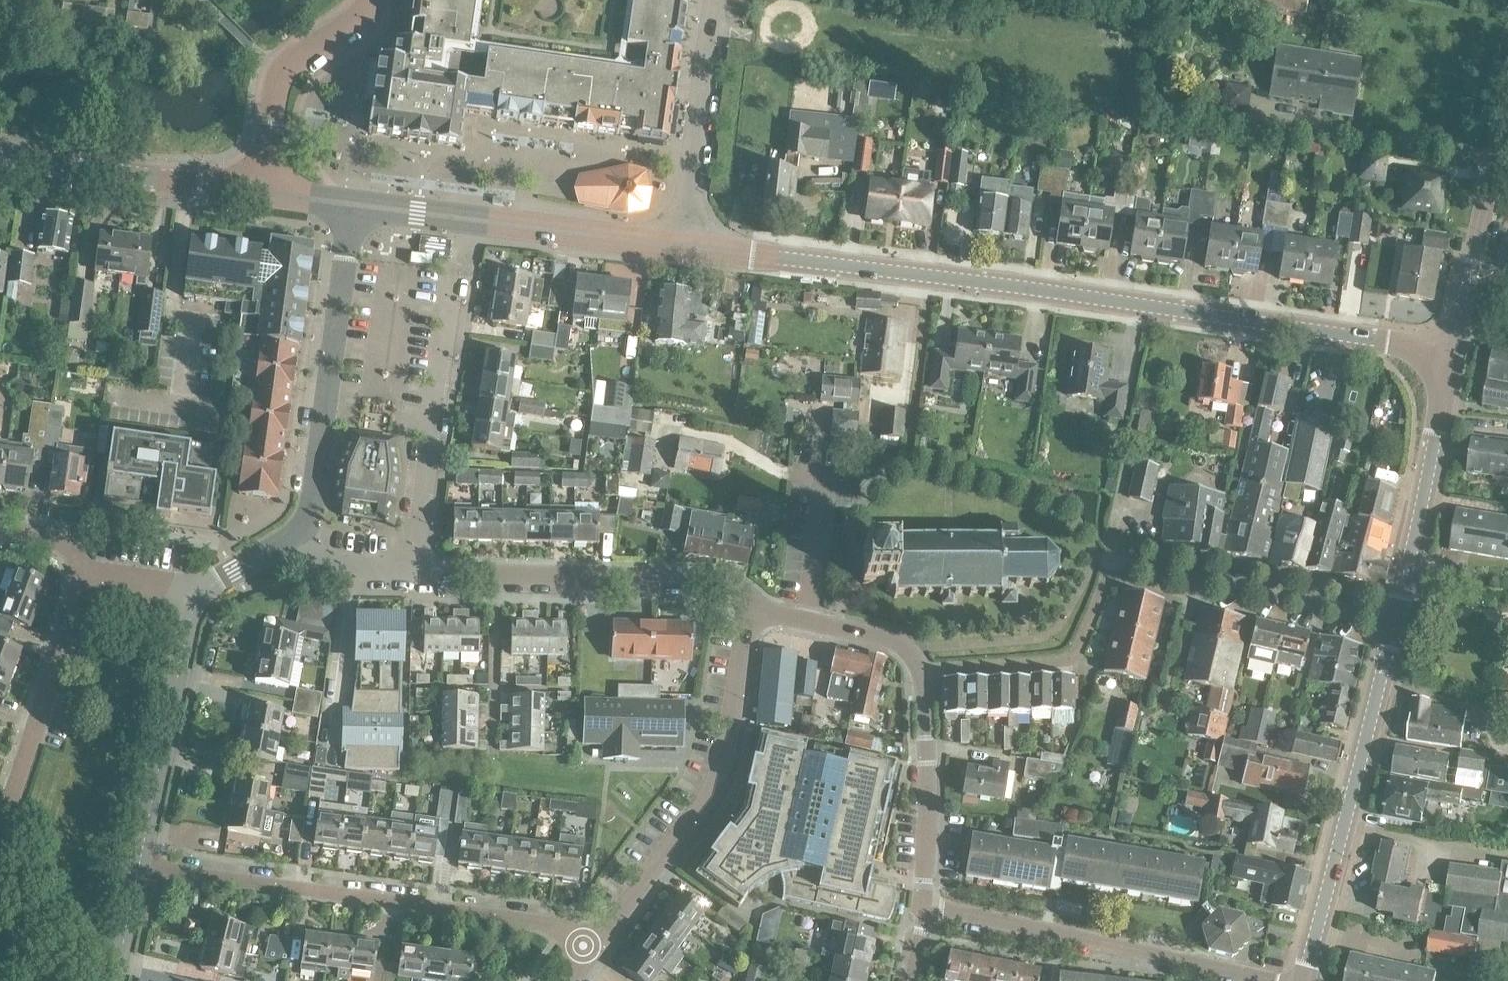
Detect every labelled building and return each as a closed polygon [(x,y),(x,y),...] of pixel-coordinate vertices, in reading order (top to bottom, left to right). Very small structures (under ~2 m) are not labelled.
[(411,24),(412,24),(410,42),(398,40),(395,60),(380,58),(379,63),(371,62),(365,99),(374,100),(373,105),(372,105),(368,133),(406,138),(406,139),(430,143),(430,142),(435,142),(435,143),(459,147),(464,112),(496,117),(496,118),(541,125),(541,123),(573,128),(573,130),(596,134),(596,132),(618,135),(619,134),(633,136),(633,137),(668,142),(673,105),(675,105),(679,74),(678,74),(680,54),(679,54),(681,40),(682,40),(687,8),(685,8),(686,0),(414,0),(411,24)] [(1305,13),(1307,0),(1231,0),(1231,1),(1305,13)] [(1343,12),(1346,0),(1320,0),(1319,8),(1343,12)] [(63,3),(61,18),(70,19),(72,4),(63,3)] [(85,6),(83,21),(91,22),(93,7),(85,6)] [(106,9),(104,24),(113,25),(115,10),(106,9)] [(148,30),(150,16),(127,12),(125,27),(148,30)] [(1277,45),(1269,96),(1334,106),(1333,113),(1352,116),(1361,58),(1277,45)] [(869,83),(868,99),(879,100),(881,85),(869,83)] [(851,93),(850,105),(854,106),(856,106),(858,106),(859,97),(859,94),(853,93),(851,93)] [(800,158),(856,164),(859,140),(863,120),(790,112),(785,164),(781,164),(780,168),(767,166),(763,207),(787,209),(788,209),(788,207),(795,207),(800,158)] [(872,141),(859,140),(856,164),(855,171),(868,173),(872,141)] [(951,152),(938,150),(934,182),(947,184),(951,152)] [(1070,171),(1073,153),(1060,151),(1057,168),(1070,171)] [(1361,177),(1384,180),(1387,158),(1364,155),(1361,177)] [(966,164),(956,163),(953,185),(962,186),(966,164)] [(1041,167),(1038,191),(1051,193),(1055,169),(1041,167)] [(650,191),(647,172),(628,168),(580,177),(580,203),(628,212),(647,209),(650,191)] [(1056,243),(1057,243),(1058,242),(1081,246),(1089,198),(1065,194),(1069,171),(1055,169),(1051,193),(1050,202),(1062,204),(1056,243)] [(1408,170),(1403,208),(1440,213),(1445,176),(1408,170)] [(988,233),(1004,234),(1008,199),(1009,186),(1010,181),(981,177),(975,231),(979,231),(981,234),(986,235),(988,233)] [(1113,202),(1089,198),(1081,246),(1083,246),(1084,251),(1094,252),(1097,249),(1107,251),(1113,212),(1125,213),(1130,180),(1117,178),(1113,202)] [(1153,261),(1155,257),(1161,220),(1148,218),(1150,203),(1147,199),(1140,198),(1143,182),(1130,180),(1125,213),(1137,215),(1131,254),(1141,255),(1142,260),(1153,261)] [(867,217),(896,222),(901,186),(871,182),(867,217)] [(926,226),(930,190),(901,186),(896,222),(926,226)] [(1008,199),(1004,234),(1027,237),(1035,189),(1009,186),(1008,199)] [(1161,220),(1155,257),(1157,258),(1158,262),(1168,264),(1171,260),(1180,261),(1180,262),(1181,262),(1187,223),(1199,224),(1201,215),(1200,215),(1204,190),(1191,189),(1189,208),(1182,207),(1177,210),(1163,208),(1162,220),(1161,220)] [(1217,192),(1204,190),(1200,215),(1214,217),(1217,192)] [(1263,225),(1275,227),(1278,204),(1267,202),(1263,225)] [(1291,206),(1278,204),(1275,227),(1287,229),(1291,206)] [(1337,235),(1349,237),(1352,215),(1340,213),(1337,235)] [(44,214),(37,248),(67,254),(73,219),(44,214)] [(1370,217),(1352,215),(1349,237),(1368,239),(1370,217)] [(1205,266),(1230,270),(1237,227),(1212,223),(1205,266)] [(1262,231),(1237,227),(1230,270),(1232,270),(1234,274),(1243,276),(1246,272),(1256,274),(1262,231)] [(1421,247),(1445,251),(1448,236),(1424,231),(1421,247)] [(109,273),(121,274),(126,236),(101,233),(95,271),(109,273)] [(139,238),(126,236),(121,274),(137,277),(136,285),(146,286),(152,240),(151,240),(150,235),(141,234),(139,238)] [(1286,236),(1279,278),(1305,282),(1311,240),(1286,236)] [(192,240),(184,297),(226,303),(242,305),(240,316),(239,323),(239,324),(238,332),(238,333),(238,335),(239,335),(235,366),(234,367),(235,367),(233,378),(233,379),(232,389),(231,389),(231,391),(233,391),(243,392),(243,393),(245,393),(253,394),(252,404),(251,404),(251,406),(252,406),(250,416),(250,418),(249,428),(248,428),(248,429),(247,440),(246,441),(247,441),(245,452),(244,452),(242,463),(242,465),(239,488),(240,488),(239,494),(276,499),(277,493),(279,493),(282,470),(282,469),(283,458),(282,457),(284,446),(284,447),(284,445),(285,434),(287,434),(288,423),(289,423),(289,421),(288,421),(290,410),(289,410),(290,399),(291,399),(291,397),(292,386),(293,386),(295,376),(295,374),(297,363),(295,363),(297,352),(298,345),(299,345),(308,283),(310,273),(314,273),(316,263),(311,263),(312,255),(313,255),(313,251),(314,245),(314,244),(271,239),(269,249),(270,249),(270,251),(270,254),(262,253),(262,250),(192,240)] [(1337,244),(1311,240),(1305,282),(1330,286),(1337,244)] [(1396,296),(1415,299),(1420,273),(1417,272),(1421,253),(1404,250),(1396,296)] [(12,253),(7,283),(31,286),(35,255),(12,253)] [(1417,272),(1420,273),(1415,299),(1432,302),(1440,256),(1421,253),(1417,272)] [(9,256),(0,255),(0,293),(4,294),(9,256)] [(498,273),(494,298),(495,298),(529,304),(540,306),(544,281),(534,280),(534,278),(498,273)] [(599,319),(603,281),(578,278),(573,320),(586,322),(586,318),(599,319)] [(552,281),(548,306),(561,308),(565,284),(552,281)] [(603,281),(599,319),(614,321),(613,325),(626,326),(630,284),(603,281)] [(75,282),(70,323),(89,326),(94,285),(75,282)] [(691,291),(661,288),(658,324),(670,325),(668,340),(703,344),(705,324),(688,322),(691,291)] [(139,345),(156,348),(163,294),(145,291),(139,332),(140,333),(139,345)] [(880,294),(857,292),(857,307),(878,308),(880,294)] [(812,294),(804,293),(804,304),(812,304),(812,294)] [(525,326),(529,304),(495,298),(492,321),(525,326)] [(766,303),(755,302),(754,311),(765,312),(766,303)] [(745,317),(723,315),(718,355),(739,357),(745,317)] [(867,319),(861,374),(899,378),(905,324),(867,319)] [(557,325),(555,335),(553,348),(566,350),(570,327),(557,325)] [(948,369),(983,374),(988,336),(958,331),(954,355),(935,352),(930,388),(945,390),(948,369)] [(530,345),(553,348),(555,335),(532,332),(530,345)] [(1019,340),(988,336),(983,374),(1019,379),(1016,400),(1030,402),(1035,366),(1016,363),(1019,340)] [(551,361),(553,348),(530,345),(528,358),(551,361)] [(1106,352),(1072,347),(1066,395),(1106,400),(1104,416),(1121,418),(1125,385),(1104,383),(1105,378),(1103,377),(1106,352)] [(1481,403),(1507,408),(1507,350),(1493,347),(1481,403)] [(760,352),(746,350),(745,359),(758,361),(760,352)] [(487,351),(484,375),(511,379),(515,355),(487,351)] [(1231,370),(1203,366),(1197,400),(1229,405),(1226,424),(1242,427),(1245,407),(1250,384),(1229,381),(1231,370)] [(520,380),(511,379),(484,375),(480,398),(508,403),(509,395),(517,397),(520,380)] [(842,401),(841,410),(831,410),(829,433),(853,434),(855,411),(849,411),(850,402),(859,403),(860,396),(866,397),(867,387),(861,387),(861,380),(824,375),(821,399),(842,401)] [(1264,376),(1240,481),(1284,491),(1285,485),(1292,453),(1266,446),(1274,412),(1282,414),(1290,382),(1264,376)] [(591,418),(591,423),(626,428),(629,428),(631,409),(633,398),(632,398),(633,388),(627,387),(627,386),(607,384),(604,408),(593,406),(591,418)] [(480,398),(476,422),(512,427),(514,416),(506,415),(508,403),(480,398)] [(518,411),(531,412),(533,401),(520,398),(518,411)] [(545,402),(533,401),(531,412),(543,415),(545,402)] [(8,443),(2,486),(4,486),(5,491),(15,493),(18,488),(27,489),(30,466),(30,465),(33,448),(45,450),(47,439),(51,407),(51,405),(33,403),(28,436),(24,435),(23,443),(22,445),(8,443)] [(51,407),(47,439),(59,440),(64,408),(51,407)] [(779,422),(792,424),(793,412),(793,409),(780,408),(779,422)] [(905,410),(883,408),(881,436),(902,438),(905,410)] [(631,409),(629,428),(628,431),(651,435),(654,413),(631,409)] [(1142,411),(1138,432),(1152,434),(1155,413),(1142,411)] [(1285,485),(1300,488),(1301,487),(1319,491),(1334,424),(1301,416),(1293,453),(1292,452),(1285,485)] [(508,452),(512,427),(476,422),(472,447),(508,452)] [(211,515),(214,496),(218,463),(220,448),(111,432),(101,499),(211,515)] [(1223,447),(1234,449),(1237,434),(1226,432),(1223,447)] [(400,477),(395,438),(353,433),(337,469),(334,492),(341,517),(383,523),(397,501),(400,477)] [(1349,454),(1353,439),(1338,435),(1332,463),(1343,465),(1346,454),(1349,454)] [(1507,477),(1507,440),(1472,436),(1468,473),(1507,477)] [(650,474),(655,441),(635,437),(629,471),(650,474)] [(681,438),(676,467),(720,474),(725,446),(681,438)] [(2,486),(8,443),(0,441),(0,485),(2,486)] [(53,478),(50,493),(78,497),(80,483),(82,473),(88,474),(91,451),(59,446),(57,446),(54,469),(54,470),(53,478)] [(511,468),(539,469),(540,455),(512,453),(511,468)] [(1364,458),(1362,469),(1370,471),(1373,460),(1364,458)] [(1129,495),(1150,500),(1158,465),(1137,460),(1129,495)] [(479,484),(479,470),(457,469),(456,483),(479,484)] [(502,470),(479,469),(479,484),(502,485),(502,470)] [(514,486),(527,487),(527,473),(514,472),(514,486)] [(540,473),(527,473),(527,487),(540,487),(540,473)] [(562,488),(574,488),(574,474),(562,474),(562,488)] [(587,474),(574,474),(574,488),(587,488),(587,474)] [(606,475),(606,496),(620,496),(620,475),(606,475)] [(1105,491),(1113,493),(1116,482),(1107,480),(1105,491)] [(1228,537),(1223,536),(1221,550),(1224,551),(1224,553),(1267,563),(1274,534),(1263,531),(1268,511),(1278,514),(1282,499),(1284,491),(1240,481),(1228,537)] [(1367,482),(1357,518),(1389,526),(1399,491),(1367,482)] [(1217,549),(1221,550),(1223,536),(1219,536),(1223,513),(1221,513),(1225,493),(1170,484),(1162,520),(1166,520),(1161,541),(1199,547),(1199,550),(1216,554),(1217,549)] [(1297,503),(1300,488),(1285,485),(1284,491),(1282,499),(1293,502),(1297,503)] [(737,497),(735,509),(758,512),(760,500),(737,497)] [(1329,574),(1346,508),(1323,502),(1305,569),(1329,574)] [(453,539),(478,539),(478,504),(454,503),(453,539)] [(478,539),(502,540),(503,512),(503,504),(478,504),(478,539)] [(682,510),(668,507),(663,530),(677,532),(682,510)] [(1458,509),(1451,549),(1507,558),(1507,517),(1458,509)] [(502,540),(526,540),(527,512),(503,512),(502,540)] [(550,513),(527,512),(526,540),(550,541),(550,513)] [(724,522),(725,522),(726,519),(692,512),(689,528),(688,528),(683,551),(713,557),(718,534),(722,535),(724,522)] [(550,541),(574,541),(574,513),(550,513),(550,541)] [(599,514),(574,513),(574,541),(598,542),(599,514)] [(1314,524),(1288,518),(1280,516),(1268,565),(1281,568),(1282,564),(1304,569),(1314,524)] [(1345,516),(1329,574),(1383,587),(1388,566),(1382,565),(1392,528),(1345,516)] [(722,535),(718,534),(713,557),(747,564),(754,528),(725,522),(724,522),(722,535)] [(1016,526),(1015,529),(1000,529),(1000,539),(988,538),(988,535),(985,535),(985,538),(973,538),(973,535),(970,535),(970,538),(958,538),(958,535),(955,535),(954,538),(943,538),(943,535),(940,535),(940,538),(928,538),(928,535),(924,535),(924,538),(913,538),(913,535),(910,535),(910,538),(897,538),(897,535),(894,535),(894,541),(886,541),(886,549),(863,548),(863,583),(886,583),(886,591),(894,591),(894,597),(897,597),(897,594),(910,594),(910,597),(913,597),(913,594),(924,594),(924,597),(928,597),(928,594),(939,594),(939,597),(943,597),(943,606),(954,606),(953,597),(958,597),(958,594),(969,594),(969,597),(973,597),(973,594),(985,594),(985,598),(988,598),(988,594),(1001,594),(1001,598),(1003,598),(1003,604),(1017,604),(1017,588),(1018,588),(1018,585),(1029,585),(1029,588),(1033,588),(1033,585),(1044,585),(1045,588),(1048,587),(1047,584),(1056,575),(1059,576),(1060,572),(1057,571),(1058,560),(1061,559),(1060,556),(1057,557),(1047,548),(1049,546),(1047,543),(1044,546),(1034,546),(1034,543),(1030,543),(1030,546),(1020,546),(1022,544),(1025,545),(1026,542),(1023,541),(1023,536),(1025,535),(1024,532),(1022,534),(1018,530),(1019,527),(1016,526)] [(18,570),(9,593),(40,604),(49,582),(18,570)] [(1123,589),(1104,670),(1144,680),(1164,599),(1123,589)] [(0,615),(0,616),(31,627),(40,604),(9,593),(8,594),(0,591),(0,615)] [(1202,608),(1184,680),(1212,686),(1206,711),(1193,708),(1187,734),(1208,739),(1203,759),(1216,763),(1234,690),(1231,690),(1248,619),(1202,608)] [(424,610),(423,652),(442,653),(442,619),(432,619),(432,610),(424,610)] [(442,653),(460,653),(461,610),(453,610),(452,619),(442,619),(442,653)] [(468,610),(461,610),(460,653),(478,653),(479,620),(468,620),(468,610)] [(510,654),(529,654),(530,612),(522,611),(522,621),(511,620),(510,654)] [(537,612),(530,612),(529,654),(548,655),(548,621),(537,621),(537,612)] [(558,621),(548,621),(548,655),(565,655),(566,612),(558,612),(558,621)] [(398,770),(402,619),(357,617),(356,646),(360,654),(351,720),(345,720),(345,752),(348,752),(346,767),(398,770)] [(261,646),(260,654),(293,660),(298,636),(328,641),(331,629),(278,619),(276,631),(264,629),(264,631),(261,630),(258,645),(261,646)] [(1247,658),(1274,665),(1275,660),(1277,653),(1283,627),(1256,621),(1247,658)] [(613,657),(653,658),(654,623),(614,622),(613,657)] [(654,623),(653,658),(691,659),(692,624),(654,623)] [(1310,634),(1283,627),(1277,653),(1275,660),(1302,667),(1310,634)] [(1319,634),(1308,680),(1330,685),(1321,723),(1344,728),(1364,645),(1319,634)] [(14,673),(23,650),(0,641),(0,668),(14,673)] [(826,697),(854,703),(860,677),(858,677),(864,654),(837,647),(831,674),(832,674),(826,697)] [(765,650),(759,702),(757,723),(789,726),(793,695),(813,697),(816,664),(796,662),(797,654),(765,650)] [(288,686),(293,660),(260,654),(258,663),(254,662),(252,678),(255,678),(255,680),(288,686)] [(860,677),(854,703),(851,715),(873,720),(886,662),(887,659),(864,654),(858,677),(860,677)] [(14,673),(0,668),(0,694),(6,696),(14,673)] [(509,678),(510,668),(500,668),(500,685),(512,685),(513,678),(509,678)] [(417,676),(416,683),(417,684),(429,684),(429,676),(417,676)] [(446,684),(459,684),(459,676),(446,676),(446,684)] [(472,676),(459,676),(459,684),(471,684),(472,676)] [(1029,676),(1029,679),(1030,712),(1051,712),(1052,676),(1049,676),(1049,682),(1044,681),(1044,676),(1029,676)] [(1052,676),(1051,712),(1051,725),(1073,725),(1073,700),(1073,676),(1059,676),(1059,681),(1053,681),(1053,676),(1052,676)] [(515,685),(528,685),(528,677),(516,677),(515,685)] [(541,678),(528,677),(528,685),(541,686),(541,678)] [(956,715),(965,715),(965,679),(963,679),(963,684),(957,684),(957,679),(943,679),(943,715),(945,715),(945,719),(947,721),(954,721),(956,719),(956,715)] [(965,715),(986,715),(986,679),(972,679),(972,684),(967,684),(967,679),(965,679),(965,715)] [(1000,679),(986,679),(986,715),(1008,715),(1008,679),(1006,679),(1006,684),(1000,684),(1000,679)] [(1030,715),(1030,712),(1029,679),(1016,679),(1016,684),(1010,684),(1010,679),(1008,679),(1008,715),(1008,729),(1012,729),(1017,729),(1017,715),(1030,715)] [(659,702),(660,686),(618,685),(617,700),(585,700),(584,744),(603,744),(603,758),(638,759),(638,745),(682,746),(683,702),(659,702)] [(296,688),(294,699),(320,704),(322,693),(296,688)] [(443,694),(443,713),(486,713),(486,705),(477,705),(477,694),(443,694)] [(500,706),(500,714),(543,715),(543,696),(509,695),(509,706),(500,706)] [(1433,700),(1416,697),(1409,739),(1463,749),(1469,712),(1432,706),(1433,700)] [(317,716),(320,704),(294,699),(292,711),(317,716)] [(247,720),(245,729),(279,735),(284,710),(250,704),(250,705),(247,705),(244,720),(247,720)] [(1123,769),(1137,708),(1122,704),(1108,766),(1123,769)] [(1250,738),(1258,740),(1264,712),(1252,709),(1250,721),(1253,722),(1250,738)] [(1270,743),(1273,727),(1276,715),(1264,712),(1258,740),(1270,743)] [(443,713),(443,731),(476,731),(477,721),(486,721),(486,713),(443,713)] [(509,721),(509,732),(542,733),(543,715),(500,714),(500,721),(509,721)] [(410,730),(418,730),(418,718),(410,718),(410,730)] [(567,720),(567,733),(575,734),(575,720),(567,720)] [(961,721),(961,732),(969,732),(969,721),(961,721)] [(274,761),(279,735),(245,729),(244,738),(240,737),(238,752),(241,753),(241,754),(274,761)] [(1004,729),(1004,740),(1012,739),(1012,729),(1008,729),(1004,729)] [(410,731),(410,742),(418,743),(418,731),(410,731)] [(476,741),(476,731),(443,731),(442,749),(485,750),(485,741),(476,741)] [(711,865),(705,861),(695,875),(739,907),(748,895),(747,895),(781,874),(783,899),(784,899),(785,898),(889,921),(896,887),(863,879),(868,857),(875,859),(882,827),(875,826),(877,816),(884,818),(890,788),(883,787),(886,777),(893,778),(896,761),(849,751),(846,764),(804,755),(807,742),(760,731),(757,748),(764,750),(762,760),(755,758),(748,787),(755,789),(753,799),(746,797),(743,810),(735,820),(741,825),(735,833),(729,828),(711,853),(717,857),(711,865)] [(834,731),(831,743),(843,746),(846,734),(834,731)] [(848,731),(845,744),(870,749),(873,737),(848,731)] [(1296,731),(1292,751),(1336,762),(1341,742),(1296,731)] [(542,751),(542,733),(509,732),(508,742),(499,742),(499,750),(542,751)] [(969,744),(969,732),(961,732),(961,744),(969,744)] [(575,745),(575,734),(567,733),(567,745),(575,745)] [(1013,750),(1012,739),(1004,740),(1004,750),(1013,750)] [(1217,767),(1243,773),(1242,779),(1304,793),(1310,766),(1222,745),(1217,767)] [(1451,756),(1399,746),(1394,774),(1445,784),(1451,756)] [(315,764),(326,765),(328,749),(318,748),(315,764)] [(1458,770),(1479,773),(1484,774),(1485,767),(1487,754),(1462,750),(1458,770)] [(1040,761),(1050,763),(1052,755),(1041,753),(1040,761)] [(1052,755),(1050,763),(1063,765),(1064,757),(1052,755)] [(1050,763),(1040,761),(1027,759),(1024,777),(1045,781),(1046,776),(1060,773),(1063,765),(1050,763)] [(287,763),(285,775),(310,779),(312,768),(287,763)] [(991,774),(967,770),(962,796),(1001,803),(1008,767),(993,764),(991,774)] [(309,797),(321,799),(325,769),(313,767),(309,797)] [(1479,773),(1476,791),(1484,792),(1484,791),(1487,792),(1491,767),(1485,767),(1484,774),(1479,773)] [(1491,767),(1487,792),(1507,796),(1507,770),(1491,767)] [(307,791),(310,779),(285,775),(282,787),(307,791)] [(1484,793),(1484,792),(1476,791),(1430,783),(1430,784),(1392,777),(1384,815),(1422,823),(1427,801),(1461,806),(1462,799),(1482,802),(1484,793)] [(233,795),(232,803),(265,809),(270,784),(236,778),(236,780),(233,779),(230,794),(233,795)] [(386,783),(372,781),(371,790),(384,792),(386,783)] [(406,785),(405,795),(419,797),(420,787),(406,785)] [(455,824),(465,825),(467,824),(472,789),(460,787),(455,824)] [(1256,805),(1256,804),(1189,791),(1186,805),(1208,809),(1206,817),(1223,820),(1224,817),(1252,822),(1248,842),(1293,851),(1297,833),(1279,830),(1283,810),(1256,805)] [(515,811),(516,801),(517,795),(504,793),(501,810),(515,811)] [(550,809),(563,811),(565,801),(551,800),(550,809)] [(529,803),(516,801),(515,811),(528,813),(529,803)] [(578,803),(565,801),(563,811),(577,813),(578,803)] [(264,812),(265,809),(232,803),(230,812),(226,811),(224,826),(227,827),(227,829),(260,835),(263,821),(282,825),(283,816),(264,812)] [(320,804),(315,843),(324,844),(323,847),(338,849),(339,847),(344,808),(320,804)] [(368,811),(344,808),(339,847),(348,848),(347,851),(362,853),(362,850),(363,850),(367,820),(368,811)] [(305,816),(292,814),(288,840),(301,842),(305,816)] [(392,814),(391,823),(387,853),(395,854),(395,857),(410,859),(410,856),(415,827),(416,817),(392,814)] [(967,867),(966,876),(967,877),(993,881),(1020,886),(1048,891),(1048,890),(1048,886),(1050,887),(1060,889),(1061,889),(1061,887),(1062,880),(1088,885),(1115,889),(1142,894),(1169,899),(1196,904),(1197,900),(1203,865),(1176,860),(1149,856),(1122,851),(1095,846),(1067,842),(1067,843),(1061,842),(1063,825),(1036,822),(1017,819),(1015,819),(1012,837),(1052,843),(1051,849),(1054,850),(1054,852),(1051,851),(1027,847),(1000,842),(972,837),(972,840),(967,867)] [(391,823),(367,820),(363,850),(371,851),(371,854),(386,856),(386,853),(387,853),(391,823)] [(482,866),(483,867),(488,837),(489,827),(467,824),(465,825),(464,833),(463,833),(459,863),(468,864),(467,867),(482,869),(482,866)] [(439,830),(415,827),(410,856),(419,858),(419,861),(433,863),(434,860),(435,860),(439,830)] [(559,847),(558,847),(554,876),(563,878),(563,880),(577,882),(578,880),(579,880),(583,850),(585,838),(561,833),(559,847)] [(511,840),(488,837),(483,867),(492,868),(491,871),(506,873),(506,870),(507,870),(511,840)] [(1371,888),(1382,891),(1379,913),(1396,917),(1395,922),(1417,926),(1425,890),(1403,885),(1411,846),(1381,839),(1371,888)] [(511,840),(507,870),(515,871),(515,874),(530,876),(530,873),(535,843),(511,840)] [(558,847),(535,843),(530,873),(539,874),(539,877),(553,879),(554,876),(558,847)] [(1273,905),(1299,911),(1308,871),(1280,865),(1237,856),(1232,877),(1265,884),(1261,901),(1273,903),(1273,905)] [(1220,880),(1224,859),(1212,857),(1209,878),(1220,880)] [(1447,906),(1453,907),(1454,907),(1452,918),(1464,920),(1464,921),(1461,934),(1479,938),(1502,942),(1503,942),(1507,943),(1507,862),(1505,861),(1503,873),(1452,865),(1448,891),(1449,891),(1447,906)] [(668,911),(667,911),(691,929),(706,910),(682,892),(676,899),(674,897),(665,909),(668,911)] [(246,911),(247,902),(235,899),(234,909),(246,911)] [(724,906),(717,915),(741,933),(748,924),(724,906)] [(1209,947),(1232,952),(1250,935),(1243,911),(1220,906),(1202,923),(1209,947)] [(653,930),(653,931),(677,949),(691,929),(667,911),(662,918),(660,917),(651,929),(653,930)] [(208,926),(204,942),(247,952),(249,941),(256,942),(260,929),(255,928),(213,918),(211,927),(208,926)] [(835,957),(868,963),(873,941),(863,938),(865,928),(842,923),(837,947),(825,944),(822,956),(834,959),(835,957)] [(326,966),(325,966),(329,936),(321,935),(321,932),(307,930),(306,933),(305,933),(300,969),(325,972),(326,966)] [(1433,930),(1430,950),(1475,959),(1473,971),(1497,975),(1503,942),(1502,942),(1479,938),(1479,939),(1461,936),(1445,933),(1433,930)] [(639,949),(639,950),(663,968),(671,975),(686,955),(677,949),(653,931),(648,938),(645,936),(636,948),(639,949)] [(330,937),(329,936),(325,966),(326,966),(339,968),(338,980),(347,980),(352,940),(345,939),(345,936),(330,934),(330,937)] [(277,960),(289,961),(293,938),(270,935),(264,957),(277,960)] [(378,943),(368,942),(369,939),(354,937),(354,940),(352,940),(347,980),(373,980),(378,943)] [(250,967),(244,966),(247,952),(204,942),(201,958),(203,959),(201,968),(233,975),(233,977),(247,980),(250,967)] [(421,979),(425,949),(417,948),(418,946),(403,944),(403,946),(402,946),(397,976),(412,978),(412,980),(422,980),(423,979),(421,979)] [(434,980),(446,980),(449,953),(441,952),(441,949),(427,947),(427,950),(425,949),(421,979),(434,980)] [(449,953),(446,980),(471,980),(474,956),(465,955),(465,952),(451,950),(450,953),(449,953)] [(663,968),(639,950),(633,957),(631,955),(622,967),(624,969),(624,970),(639,980),(653,980),(663,968)] [(797,951),(794,963),(809,966),(811,954),(797,951)] [(974,956),(951,951),(945,979),(953,980),(969,980),(974,956)] [(1439,972),(1353,953),(1347,980),(1437,980),(1439,972)] [(997,961),(974,956),(969,980),(993,980),(997,961)] [(868,963),(835,957),(834,959),(830,980),(836,980),(864,980),(868,963)] [(741,966),(733,961),(727,971),(736,976),(741,966)] [(1019,965),(997,961),(993,980),(1016,980),(1019,965)] [(763,968),(750,964),(746,980),(759,980),(763,968)] [(1019,965),(1016,980),(1040,980),(1042,970),(1019,965)]
